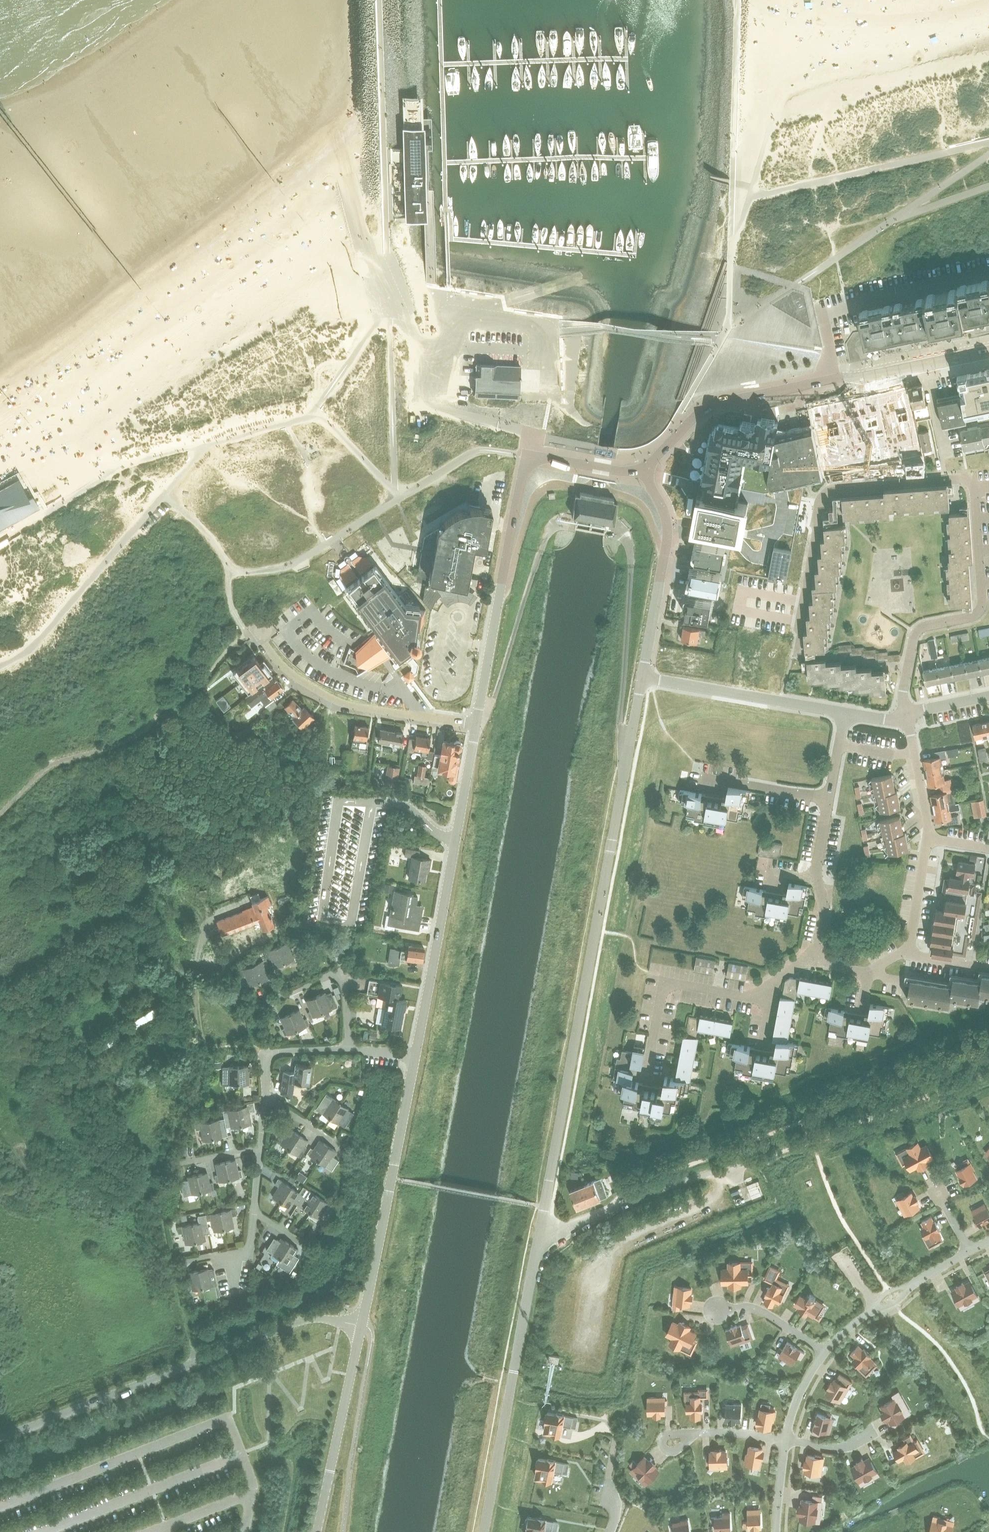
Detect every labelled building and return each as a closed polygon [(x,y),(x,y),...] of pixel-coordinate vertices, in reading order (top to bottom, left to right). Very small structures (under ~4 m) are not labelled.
[(402,150),(393,150),(395,220),(405,220),(409,220),(427,219),(431,219),(430,195),(426,195),(424,147),(429,147),(428,121),(428,120),(419,121),(411,121),(408,121),(408,130),(406,130),(406,150),(402,150)] [(870,341),(930,328),(931,326),(961,319),(965,316),(988,311),(988,282),(959,288),(957,292),(927,298),(925,301),(864,313),(870,341)] [(756,293),(759,300),(776,293),(774,286),(756,293)] [(676,359),(684,359),(684,356),(696,356),(696,347),(676,347),(676,359)] [(475,394),(519,396),(519,393),(520,393),(521,376),(520,376),(520,366),(476,364),(476,374),(475,374),(475,376),(476,376),(475,389),(474,389),(474,391),(475,391),(475,394)] [(959,375),(962,392),(961,392),(964,410),(965,410),(966,409),(967,414),(968,422),(988,418),(988,369),(959,375)] [(557,394),(568,394),(569,382),(557,381),(557,394)] [(914,408),(916,419),(931,416),(928,403),(926,404),(922,385),(910,387),(914,408)] [(910,389),(808,411),(823,474),(923,452),(910,389)] [(961,396),(937,401),(943,426),(943,425),(956,422),(965,420),(965,421),(966,421),(961,396)] [(685,519),(673,582),(726,592),(730,570),(768,577),(786,580),(792,549),(803,487),(802,482),(766,490),(776,429),(777,427),(778,421),(775,420),(775,418),(762,416),(761,418),(758,417),(757,423),(755,423),(742,421),(741,420),(740,423),(740,425),(728,423),(719,421),(718,421),(718,422),(717,427),(715,426),(713,426),(713,429),(712,435),(711,437),(703,436),(701,446),(696,473),(688,519),(685,519)] [(988,441),(988,426),(981,428),(981,426),(961,430),(964,448),(984,444),(984,443),(988,441)] [(776,429),(766,490),(822,478),(820,465),(812,427),(789,432),(776,429)] [(923,451),(933,449),(929,432),(919,434),(923,451)] [(0,490),(0,528),(38,507),(32,496),(28,498),(18,480),(0,490)] [(947,488),(932,489),(934,507),(948,506),(947,488)] [(934,507),(932,489),(918,491),(919,508),(924,508),(925,510),(933,510),(933,507),(934,507)] [(919,508),(918,491),(903,492),(904,509),(910,509),(910,511),(918,511),(918,508),(919,508)] [(614,518),(617,502),(612,501),(613,498),(579,492),(579,495),(575,494),(571,510),(571,513),(613,521),(614,518)] [(904,509),(903,492),(887,493),(887,497),(888,496),(889,510),(904,509)] [(887,497),(873,498),(874,515),(890,514),(889,510),(888,496),(887,497)] [(874,515),(873,498),(858,499),(859,516),(866,516),(866,518),(874,518),(874,515)] [(859,516),(858,499),(843,500),(844,517),(851,517),(851,519),(859,519),(859,516)] [(431,608),(434,600),(437,598),(440,595),(436,590),(443,585),(444,586),(445,585),(445,582),(466,586),(473,545),(485,547),(491,509),(481,507),(478,507),(475,507),(472,507),(467,508),(465,508),(464,509),(463,509),(461,510),(459,510),(458,511),(457,511),(456,512),(455,513),(453,514),(450,516),(446,518),(444,520),(442,522),(441,523),(440,525),(437,529),(423,537),(417,568),(429,571),(428,579),(429,579),(428,585),(425,585),(422,600),(429,607),(431,608)] [(968,528),(967,513),(950,514),(950,521),(948,521),(948,529),(951,529),(968,528)] [(842,542),(845,542),(845,541),(844,525),(826,527),(827,542),(842,541),(842,542)] [(968,528),(951,529),(951,536),(949,536),(949,544),(952,544),(969,543),(968,528)] [(845,548),(845,542),(842,542),(842,541),(827,542),(823,542),(824,557),(838,556),(839,557),(841,557),(843,557),(842,549),(845,548)] [(970,559),(969,543),(952,544),(953,559),(966,558),(966,559),(970,559)] [(356,651),(357,662),(368,667),(379,660),(392,653),(392,652),(395,650),(400,657),(391,663),(395,668),(404,662),(400,657),(411,649),(409,646),(410,645),(413,646),(415,646),(417,644),(418,642),(418,640),(416,638),(414,637),(416,622),(422,623),(422,625),(423,625),(425,609),(405,606),(396,597),(371,563),(366,556),(358,555),(351,560),(348,556),(347,555),(345,556),(344,557),(344,559),(347,563),(340,568),(339,577),(344,583),(345,583),(346,586),(377,626),(374,628),(375,629),(377,627),(380,629),(376,632),(356,651)] [(842,564),(841,557),(839,557),(838,556),(824,557),(821,557),(822,573),(836,572),(838,572),(839,572),(839,564),(842,564)] [(967,573),(966,559),(966,558),(953,559),(948,559),(949,566),(946,566),(947,574),(950,574),(967,573)] [(837,588),(836,579),(839,579),(838,572),(836,572),(822,573),(818,573),(819,588),(833,588),(837,588)] [(950,581),(947,581),(948,589),(951,589),(968,588),(967,573),(950,574),(950,581)] [(881,600),(881,613),(901,613),(901,581),(885,580),(885,601),(881,600)] [(444,586),(443,585),(436,590),(440,595),(437,598),(444,606),(447,603),(451,601),(458,601),(463,601),(468,605),(475,596),(467,591),(459,589),(452,589),(447,592),(444,586)] [(833,588),(819,588),(815,589),(816,603),(830,603),(833,603),(834,603),(833,588)] [(969,603),(968,588),(951,589),(951,596),(948,596),(949,604),(952,604),(952,605),(969,603)] [(688,597),(685,615),(709,619),(712,600),(688,597)] [(816,603),(812,604),(813,619),(827,618),(830,618),(831,618),(831,610),(833,610),(833,603),(830,603),(816,603)] [(828,634),(828,625),(830,625),(830,618),(827,618),(813,619),(809,619),(810,634),(824,633),(824,634),(827,634),(828,634)] [(704,635),(705,630),(683,627),(681,639),(697,642),(699,634),(704,635)] [(828,641),(827,634),(824,634),(824,633),(810,634),(807,634),(807,650),(825,649),(825,641),(828,641)] [(934,639),(928,641),(930,649),(932,658),(938,657),(936,648),(934,639)] [(259,663),(253,656),(235,670),(232,672),(248,692),(272,674),(269,670),(270,669),(263,660),(259,663)] [(979,660),(982,673),(988,672),(988,658),(979,660)] [(979,660),(965,663),(968,676),(982,673),(979,660)] [(823,666),(823,662),(808,663),(809,681),(824,680),(823,666)] [(965,663),(951,666),(954,679),(968,676),(965,663)] [(838,665),(823,666),(824,680),(824,684),(839,683),(838,669),(838,665)] [(951,666),(937,668),(940,682),(954,679),(951,666)] [(838,669),(839,683),(839,687),(854,686),(853,672),(853,668),(838,669)] [(940,682),(937,668),(923,671),(926,685),(940,682)] [(869,689),(869,675),(868,671),(853,672),(854,686),(854,690),(869,689)] [(869,675),(869,689),(870,692),(885,692),(884,674),(869,675)] [(271,697),(283,688),(276,679),(273,681),(271,677),(245,697),(251,706),(260,699),(265,705),(272,699),(271,697)] [(222,695),(216,700),(223,711),(230,706),(222,695)] [(302,727),(313,717),(303,706),(301,708),(292,698),(285,706),(293,715),(292,716),(302,727)] [(270,719),(283,705),(280,701),(266,715),(270,719)] [(270,720),(265,725),(271,731),(276,727),(270,720)] [(988,739),(985,723),(972,725),(975,739),(982,738),(982,740),(988,739)] [(368,726),(354,724),(352,738),(351,746),(359,747),(359,746),(365,747),(366,738),(368,726)] [(400,744),(402,732),(380,728),(378,740),(400,744)] [(433,751),(427,750),(430,737),(415,735),(414,739),(409,738),(406,750),(413,752),(413,748),(415,748),(414,750),(421,751),(420,755),(426,756),(426,758),(432,759),(433,751)] [(434,753),(432,765),(437,766),(437,768),(449,770),(448,779),(449,782),(453,783),(456,781),(460,758),(454,757),(457,742),(441,739),(439,754),(434,753)] [(980,761),(987,760),(985,748),(978,750),(980,761)] [(926,772),(943,769),(942,765),(940,765),(939,758),(945,757),(944,751),(932,753),(933,758),(924,760),(926,772)] [(427,784),(428,777),(423,776),(425,765),(418,764),(416,775),(413,774),(412,782),(427,784)] [(396,785),(399,768),(387,766),(384,783),(396,785)] [(943,769),(926,772),(929,786),(938,784),(939,788),(951,786),(950,779),(943,780),(941,770),(943,769)] [(366,786),(367,777),(346,775),(345,785),(366,786)] [(873,787),(893,784),(892,775),(872,779),(869,782),(873,787)] [(404,776),(402,785),(409,786),(410,777),(404,776)] [(893,784),(873,787),(870,790),(875,795),(895,792),(893,784)] [(940,793),(930,795),(933,808),(954,804),(951,786),(939,788),(940,793)] [(721,805),(712,803),(708,803),(708,799),(701,798),(702,794),(680,791),(678,802),(688,803),(686,817),(703,820),(703,824),(725,828),(727,817),(741,820),(744,802),(748,803),(749,792),(727,788),(725,799),(722,798),(721,805)] [(895,792),(875,795),(873,797),(878,803),(898,800),(897,791),(895,792)] [(974,800),(977,816),(986,815),(982,798),(974,800)] [(898,800),(878,803),(875,806),(880,812),(900,808),(898,800)] [(954,804),(933,808),(935,821),(945,819),(946,824),(958,822),(956,815),(950,816),(949,811),(959,809),(958,803),(954,804)] [(881,829),(901,825),(900,817),(880,820),(876,823),(881,829)] [(901,825),(881,829),(878,832),(883,837),(903,833),(901,825)] [(905,833),(903,833),(883,837),(881,839),(886,845),(907,841),(905,833)] [(780,855),(782,845),(764,841),(759,844),(757,855),(776,858),(780,855)] [(907,841),(886,845),(883,848),(888,853),(885,856),(889,853),(908,849),(907,841)] [(429,868),(430,859),(418,857),(419,850),(406,847),(404,856),(411,857),(408,877),(424,880),(426,868),(429,868)] [(932,932),(931,942),(934,943),(932,954),(952,957),(952,954),(965,956),(966,948),(968,937),(974,938),(975,927),(977,915),(979,900),(980,893),(973,892),(975,881),(975,879),(976,874),(976,873),(975,872),(973,872),(974,865),(958,862),(956,873),(957,874),(957,876),(957,878),(949,877),(949,880),(944,880),(942,895),(940,910),(936,909),(934,921),(932,932)] [(385,884),(384,892),(392,894),(393,886),(385,884)] [(782,901),(773,899),(768,898),(769,895),(762,894),(762,890),(744,887),(742,898),(749,899),(747,909),(756,911),(755,915),(786,921),(788,913),(799,915),(800,907),(803,907),(807,887),(788,884),(787,895),(783,894),(782,901)] [(384,927),(394,929),(395,925),(417,929),(420,911),(414,910),(417,896),(411,895),(411,893),(394,890),(390,915),(386,915),(384,927)] [(242,912),(216,921),(220,931),(221,935),(233,930),(233,929),(258,920),(262,929),(273,925),(266,905),(270,904),(267,896),(260,898),(257,892),(249,895),(253,906),(241,910),(242,912)] [(291,895),(278,900),(279,904),(292,899),(291,895)] [(277,947),(284,962),(293,958),(289,948),(293,946),(291,941),(277,947)] [(421,961),(423,947),(408,945),(407,950),(400,949),(400,950),(395,949),(395,948),(390,948),(388,963),(398,965),(399,958),(421,961)] [(284,962),(277,947),(263,953),(265,956),(266,958),(270,956),(274,967),(284,962)] [(716,960),(697,956),(694,970),(713,974),(716,960)] [(263,960),(252,965),(259,981),(268,977),(263,967),(268,965),(266,959),(263,960)] [(748,966),(729,962),(726,976),(745,980),(748,966)] [(259,981),(252,965),(237,971),(240,977),(245,975),(249,985),(259,981)] [(977,981),(975,994),(978,995),(986,996),(985,997),(988,998),(988,997),(988,975),(978,973),(977,981)] [(830,997),(832,984),(800,978),(799,979),(789,977),(784,981),(781,997),(780,997),(772,1040),(776,1040),(774,1051),(770,1051),(769,1058),(756,1055),(756,1052),(749,1050),(749,1047),(728,1043),(726,1054),(736,1056),(734,1070),(752,1074),(751,1077),(773,1081),(775,1070),(789,1073),(792,1055),(796,1055),(798,1045),(785,1043),(793,1000),(795,1000),(797,991),(830,997)] [(952,985),(950,999),(954,999),(954,1001),(956,1001),(956,1000),(962,1001),(965,979),(953,977),(952,985)] [(920,1002),(923,981),(910,979),(907,1000),(912,1001),(911,1002),(914,1002),(914,1001),(920,1002)] [(977,981),(965,979),(962,1001),(968,1002),(968,1003),(970,1003),(970,1002),(977,1003),(978,995),(975,994),(977,981)] [(380,996),(399,999),(401,986),(369,980),(366,993),(380,996)] [(937,983),(923,981),(920,1002),(925,1003),(925,1004),(927,1004),(927,1003),(933,1004),(937,983)] [(937,983),(933,1004),(939,1005),(939,1007),(941,1007),(941,1005),(948,1007),(950,999),(952,985),(937,983)] [(324,992),(315,996),(322,1012),(334,1007),(337,1006),(331,991),(325,994),(324,992)] [(158,1010),(170,1003),(165,994),(127,1015),(133,1025),(159,1011),(158,1010)] [(322,1012),(315,996),(306,1000),(310,1010),(307,1011),(309,1018),(322,1012)] [(399,999),(380,996),(378,1007),(385,1008),(382,1025),(400,1028),(405,1000),(399,999)] [(863,1022),(854,1020),(851,1038),(867,1041),(869,1034),(879,1036),(881,1027),(884,1028),(888,1008),(870,1005),(868,1015),(865,1015),(863,1022)] [(851,1038),(854,1020),(849,1019),(850,1016),(843,1015),(843,1011),(825,1008),(823,1019),(830,1020),(828,1030),(837,1032),(836,1035),(851,1038)] [(289,1013),(296,1030),(309,1025),(306,1018),(303,1020),(298,1009),(289,1013)] [(167,1020),(162,1012),(155,1016),(160,1024),(167,1020)] [(296,1030),(289,1013),(280,1017),(284,1027),(281,1029),(284,1036),(296,1030)] [(730,1034),(732,1022),(700,1016),(699,1018),(689,1016),(685,1036),(684,1036),(675,1078),(665,1077),(662,1087),(660,1087),(658,1094),(644,1091),(645,1088),(638,1087),(638,1083),(631,1082),(633,1071),(636,1072),(638,1065),(642,1066),(645,1048),(634,1046),(633,1053),(622,1051),(620,1059),(617,1059),(613,1079),(616,1079),(614,1090),(625,1092),(622,1106),(633,1108),(634,1105),(641,1106),(640,1113),(650,1115),(650,1118),(660,1120),(663,1106),(677,1109),(681,1091),(688,1092),(690,1081),(688,1081),(698,1028),(730,1034)] [(308,1084),(311,1066),(295,1063),(293,1072),(282,1070),(279,1092),(286,1096),(286,1097),(289,1098),(291,1099),(293,1082),(308,1084)] [(222,1084),(238,1084),(238,1066),(228,1066),(228,1068),(222,1068),(222,1084)] [(248,1066),(238,1066),(238,1084),(251,1084),(251,1077),(248,1077),(248,1066)] [(339,1103),(331,1097),(325,1094),(316,1109),(330,1118),(339,1103)] [(254,1110),(253,1102),(247,1103),(247,1105),(237,1107),(241,1125),(251,1123),(248,1112),(254,1110)] [(339,1103),(330,1118),(343,1127),(353,1112),(339,1103)] [(237,1107),(222,1110),(226,1127),(231,1126),(231,1127),(241,1125),(237,1107)] [(223,1118),(209,1121),(212,1138),(227,1136),(223,1118)] [(212,1138),(209,1121),(194,1123),(195,1130),(200,1129),(202,1140),(212,1138)] [(287,1127),(281,1136),(277,1142),(288,1149),(298,1135),(290,1129),(287,1127)] [(298,1135),(288,1149),(299,1157),(303,1151),(306,1147),(303,1145),(307,1140),(298,1135)] [(318,1160),(327,1146),(319,1140),(313,1149),(310,1147),(306,1153),(318,1160)] [(917,1142),(907,1148),(910,1153),(903,1157),(904,1157),(900,1159),(902,1163),(906,1162),(910,1169),(917,1166),(918,1169),(928,1163),(927,1160),(932,1157),(926,1145),(920,1148),(917,1142)] [(327,1146),(318,1160),(329,1168),(331,1170),(338,1160),(332,1156),(335,1151),(327,1146)] [(225,1161),(229,1179),(242,1176),(240,1169),(237,1170),(235,1159),(225,1161)] [(964,1185),(976,1178),(972,1171),(974,1170),(970,1162),(970,1163),(968,1160),(965,1162),(966,1164),(956,1170),(960,1176),(959,1177),(963,1183),(964,1185)] [(229,1179),(225,1161),(215,1163),(217,1174),(214,1175),(215,1182),(229,1179)] [(207,1172),(197,1174),(200,1192),(211,1190),(213,1189),(212,1183),(209,1183),(207,1172)] [(187,1179),(180,1181),(183,1195),(187,1195),(200,1192),(197,1174),(187,1176),(187,1179)] [(280,1202),(290,1187),(277,1178),(274,1184),(278,1187),(271,1197),(280,1202)] [(600,1179),(585,1185),(586,1187),(584,1187),(588,1196),(585,1198),(587,1205),(607,1197),(600,1179)] [(586,1187),(585,1185),(570,1190),(577,1208),(587,1205),(585,1198),(588,1196),(584,1187),(586,1187)] [(751,1185),(741,1189),(746,1205),(756,1201),(751,1185)] [(302,1186),(298,1192),(303,1195),(299,1201),(297,1205),(301,1207),(309,1213),(319,1198),(306,1189),(302,1186)] [(290,1187),(280,1202),(288,1208),(292,1202),(297,1205),(299,1201),(303,1195),(298,1192),(290,1187)] [(732,1206),(744,1204),(741,1191),(735,1192),(736,1200),(731,1201),(732,1206)] [(903,1207),(900,1208),(904,1215),(919,1207),(916,1202),(917,1201),(914,1196),(913,1197),(911,1193),(903,1198),(901,1195),(898,1197),(899,1199),(899,1200),(903,1207)] [(319,1198),(309,1213),(318,1219),(324,1209),(328,1211),(332,1206),(319,1198)] [(978,1221),(974,1223),(976,1227),(980,1225),(983,1224),(984,1225),(988,1222),(988,1221),(988,1214),(985,1207),(974,1213),(978,1221)] [(220,1211),(223,1229),(233,1227),(231,1216),(236,1215),(235,1208),(220,1211)] [(223,1229),(220,1211),(205,1214),(206,1221),(211,1220),(213,1231),(223,1229)] [(199,1223),(192,1224),(195,1242),(205,1240),(204,1234),(209,1233),(208,1228),(206,1221),(205,1214),(204,1214),(201,1215),(197,1215),(199,1223)] [(930,1217),(921,1221),(924,1227),(920,1229),(925,1237),(929,1235),(932,1241),(936,1238),(938,1242),(942,1240),(940,1236),(941,1236),(938,1231),(939,1230),(935,1221),(933,1222),(930,1217)] [(195,1242),(192,1224),(176,1227),(177,1234),(182,1233),(184,1244),(195,1242)] [(273,1237),(265,1249),(271,1253),(270,1253),(271,1254),(270,1255),(270,1258),(271,1259),(277,1263),(279,1259),(289,1244),(280,1238),(278,1241),(273,1237)] [(277,1263),(276,1264),(289,1272),(298,1258),(293,1255),(297,1249),(289,1244),(279,1259),(277,1263)] [(729,1269),(722,1269),(723,1283),(729,1283),(729,1286),(740,1286),(740,1283),(748,1283),(748,1274),(751,1274),(751,1268),(740,1269),(740,1262),(729,1263),(729,1269)] [(778,1281),(774,1279),(778,1271),(769,1267),(764,1279),(772,1283),(770,1288),(768,1287),(764,1296),(766,1296),(763,1302),(772,1306),(775,1301),(779,1302),(779,1301),(781,1301),(783,1296),(782,1295),(783,1294),(779,1292),(781,1286),(776,1284),(778,1281)] [(208,1268),(198,1270),(202,1289),(216,1286),(213,1270),(208,1271),(208,1268)] [(202,1289),(198,1270),(187,1272),(189,1283),(186,1283),(188,1291),(202,1289)] [(293,1270),(289,1275),(294,1278),(297,1273),(293,1270)] [(957,1288),(952,1291),(960,1306),(971,1299),(973,1303),(979,1300),(977,1296),(971,1285),(969,1282),(964,1285),(962,1282),(956,1286),(957,1288)] [(672,1303),(672,1309),(679,1309),(679,1306),(679,1303),(689,1305),(690,1300),(691,1301),(692,1295),(690,1294),(691,1289),(674,1287),(673,1295),(676,1295),(675,1303),(672,1303)] [(796,1301),(795,1304),(800,1307),(799,1309),(806,1314),(807,1312),(813,1316),(813,1315),(816,1318),(819,1320),(822,1316),(818,1314),(815,1312),(818,1308),(813,1304),(815,1301),(814,1300),(815,1298),(810,1294),(808,1296),(807,1296),(805,1299),(800,1296),(798,1299),(796,1301)] [(678,1325),(672,1322),(666,1335),(672,1338),(669,1343),(680,1348),(682,1343),(689,1346),(689,1345),(693,1347),(695,1343),(691,1341),(695,1333),(689,1330),(690,1327),(680,1322),(678,1325)] [(731,1328),(725,1330),(731,1346),(739,1343),(738,1340),(748,1337),(749,1339),(753,1338),(748,1324),(741,1326),(741,1324),(737,1326),(736,1325),(730,1327),(731,1328)] [(779,1348),(777,1352),(780,1353),(786,1358),(785,1360),(791,1364),(796,1357),(800,1359),(804,1353),(800,1350),(787,1342),(782,1350),(779,1348)] [(855,1357),(852,1360),(859,1367),(862,1364),(866,1368),(870,1365),(873,1367),(876,1364),(873,1361),(869,1357),(870,1355),(864,1349),(862,1350),(858,1346),(851,1353),(855,1357)] [(829,1388),(826,1393),(839,1400),(843,1394),(840,1392),(846,1383),(848,1384),(850,1381),(839,1374),(836,1380),(834,1379),(832,1383),(831,1382),(828,1387),(829,1388)] [(690,1402),(686,1402),(686,1412),(690,1412),(691,1418),(701,1418),(700,1411),(703,1411),(702,1402),(700,1402),(700,1396),(707,1396),(706,1390),(700,1390),(700,1392),(695,1392),(695,1396),(690,1396),(690,1402)] [(656,1397),(648,1397),(648,1413),(654,1413),(654,1415),(660,1415),(660,1413),(664,1413),(664,1404),(667,1404),(667,1400),(664,1400),(656,1400),(656,1397)] [(891,1423),(893,1427),(900,1424),(897,1419),(904,1415),(895,1399),(894,1398),(894,1399),(880,1406),(883,1412),(881,1413),(885,1419),(887,1418),(890,1423),(891,1423)] [(733,1407),(725,1407),(722,1407),(722,1411),(725,1411),(725,1420),(729,1421),(729,1422),(735,1422),(735,1421),(740,1421),(741,1404),(733,1404),(733,1407)] [(758,1424),(757,1426),(771,1428),(772,1420),(774,1420),(776,1412),(774,1411),(774,1407),(771,1407),(771,1411),(760,1409),(759,1416),(758,1416),(757,1423),(758,1424)] [(545,1414),(544,1418),(545,1420),(545,1421),(546,1421),(544,1431),(551,1432),(551,1434),(560,1436),(562,1426),(570,1427),(571,1427),(576,1428),(577,1418),(572,1417),(573,1417),(564,1415),(564,1414),(556,1413),(556,1414),(547,1412),(547,1413),(545,1414)] [(813,1429),(812,1434),(819,1436),(820,1431),(829,1433),(831,1426),(828,1425),(830,1417),(831,1414),(827,1413),(826,1416),(817,1413),(815,1419),(813,1429)] [(897,1457),(899,1460),(904,1457),(906,1461),(914,1456),(912,1453),(917,1450),(915,1445),(918,1444),(916,1440),(913,1441),(909,1435),(904,1439),(906,1443),(898,1447),(899,1449),(895,1451),(894,1452),(896,1455),(895,1455),(897,1457)] [(745,1454),(744,1463),(746,1463),(746,1466),(749,1467),(750,1464),(760,1465),(761,1458),(762,1458),(763,1451),(762,1451),(763,1448),(749,1446),(748,1454),(745,1454)] [(714,1451),(710,1452),(710,1461),(707,1461),(708,1465),(711,1465),(719,1465),(719,1468),(726,1467),(726,1465),(728,1464),(728,1459),(726,1459),(726,1451),(720,1451),(720,1450),(714,1450),(714,1451)] [(815,1457),(807,1456),(806,1461),(805,1461),(804,1467),(805,1467),(805,1470),(805,1471),(814,1473),(813,1476),(817,1476),(818,1473),(819,1465),(822,1466),(823,1458),(820,1458),(821,1456),(815,1455),(815,1457)] [(633,1469),(630,1471),(635,1476),(637,1473),(647,1482),(658,1470),(654,1466),(656,1464),(650,1459),(648,1461),(644,1456),(636,1464),(632,1460),(628,1464),(632,1468),(633,1469)] [(857,1464),(851,1467),(859,1482),(872,1475),(873,1478),(879,1476),(877,1472),(869,1457),(864,1460),(862,1458),(855,1462),(857,1464)] [(536,1460),(536,1464),(537,1466),(536,1467),(537,1467),(536,1477),(542,1478),(542,1480),(551,1482),(553,1472),(562,1473),(567,1474),(569,1464),(564,1463),(555,1461),(555,1460),(547,1459),(538,1458),(538,1459),(536,1460)] [(798,1506),(798,1513),(800,1514),(799,1520),(816,1522),(817,1508),(821,1509),(822,1503),(821,1503),(822,1497),(819,1496),(813,1495),(812,1501),(802,1500),(801,1506),(798,1506)] [(722,1516),(711,1517),(712,1521),(715,1521),(715,1531),(731,1530),(730,1513),(722,1513),(722,1516)] [(758,1527),(761,1527),(760,1513),(747,1514),(747,1523),(743,1523),(743,1527),(748,1527),(748,1528),(751,1528),(751,1529),(758,1529),(758,1527)] [(524,1522),(525,1524),(525,1525),(526,1525),(525,1531),(541,1531),(542,1530),(550,1531),(551,1531),(556,1531),(557,1522),(552,1521),(553,1521),(544,1519),(544,1518),(536,1517),(536,1518),(527,1516),(527,1517),(525,1519),(524,1522)] [(934,1516),(933,1520),(930,1531),(950,1531),(952,1525),(939,1522),(940,1518),(934,1516)] [(688,1519),(680,1521),(681,1524),(673,1525),(673,1526),(670,1526),(671,1530),(674,1530),(674,1531),(691,1531),(688,1519)]
